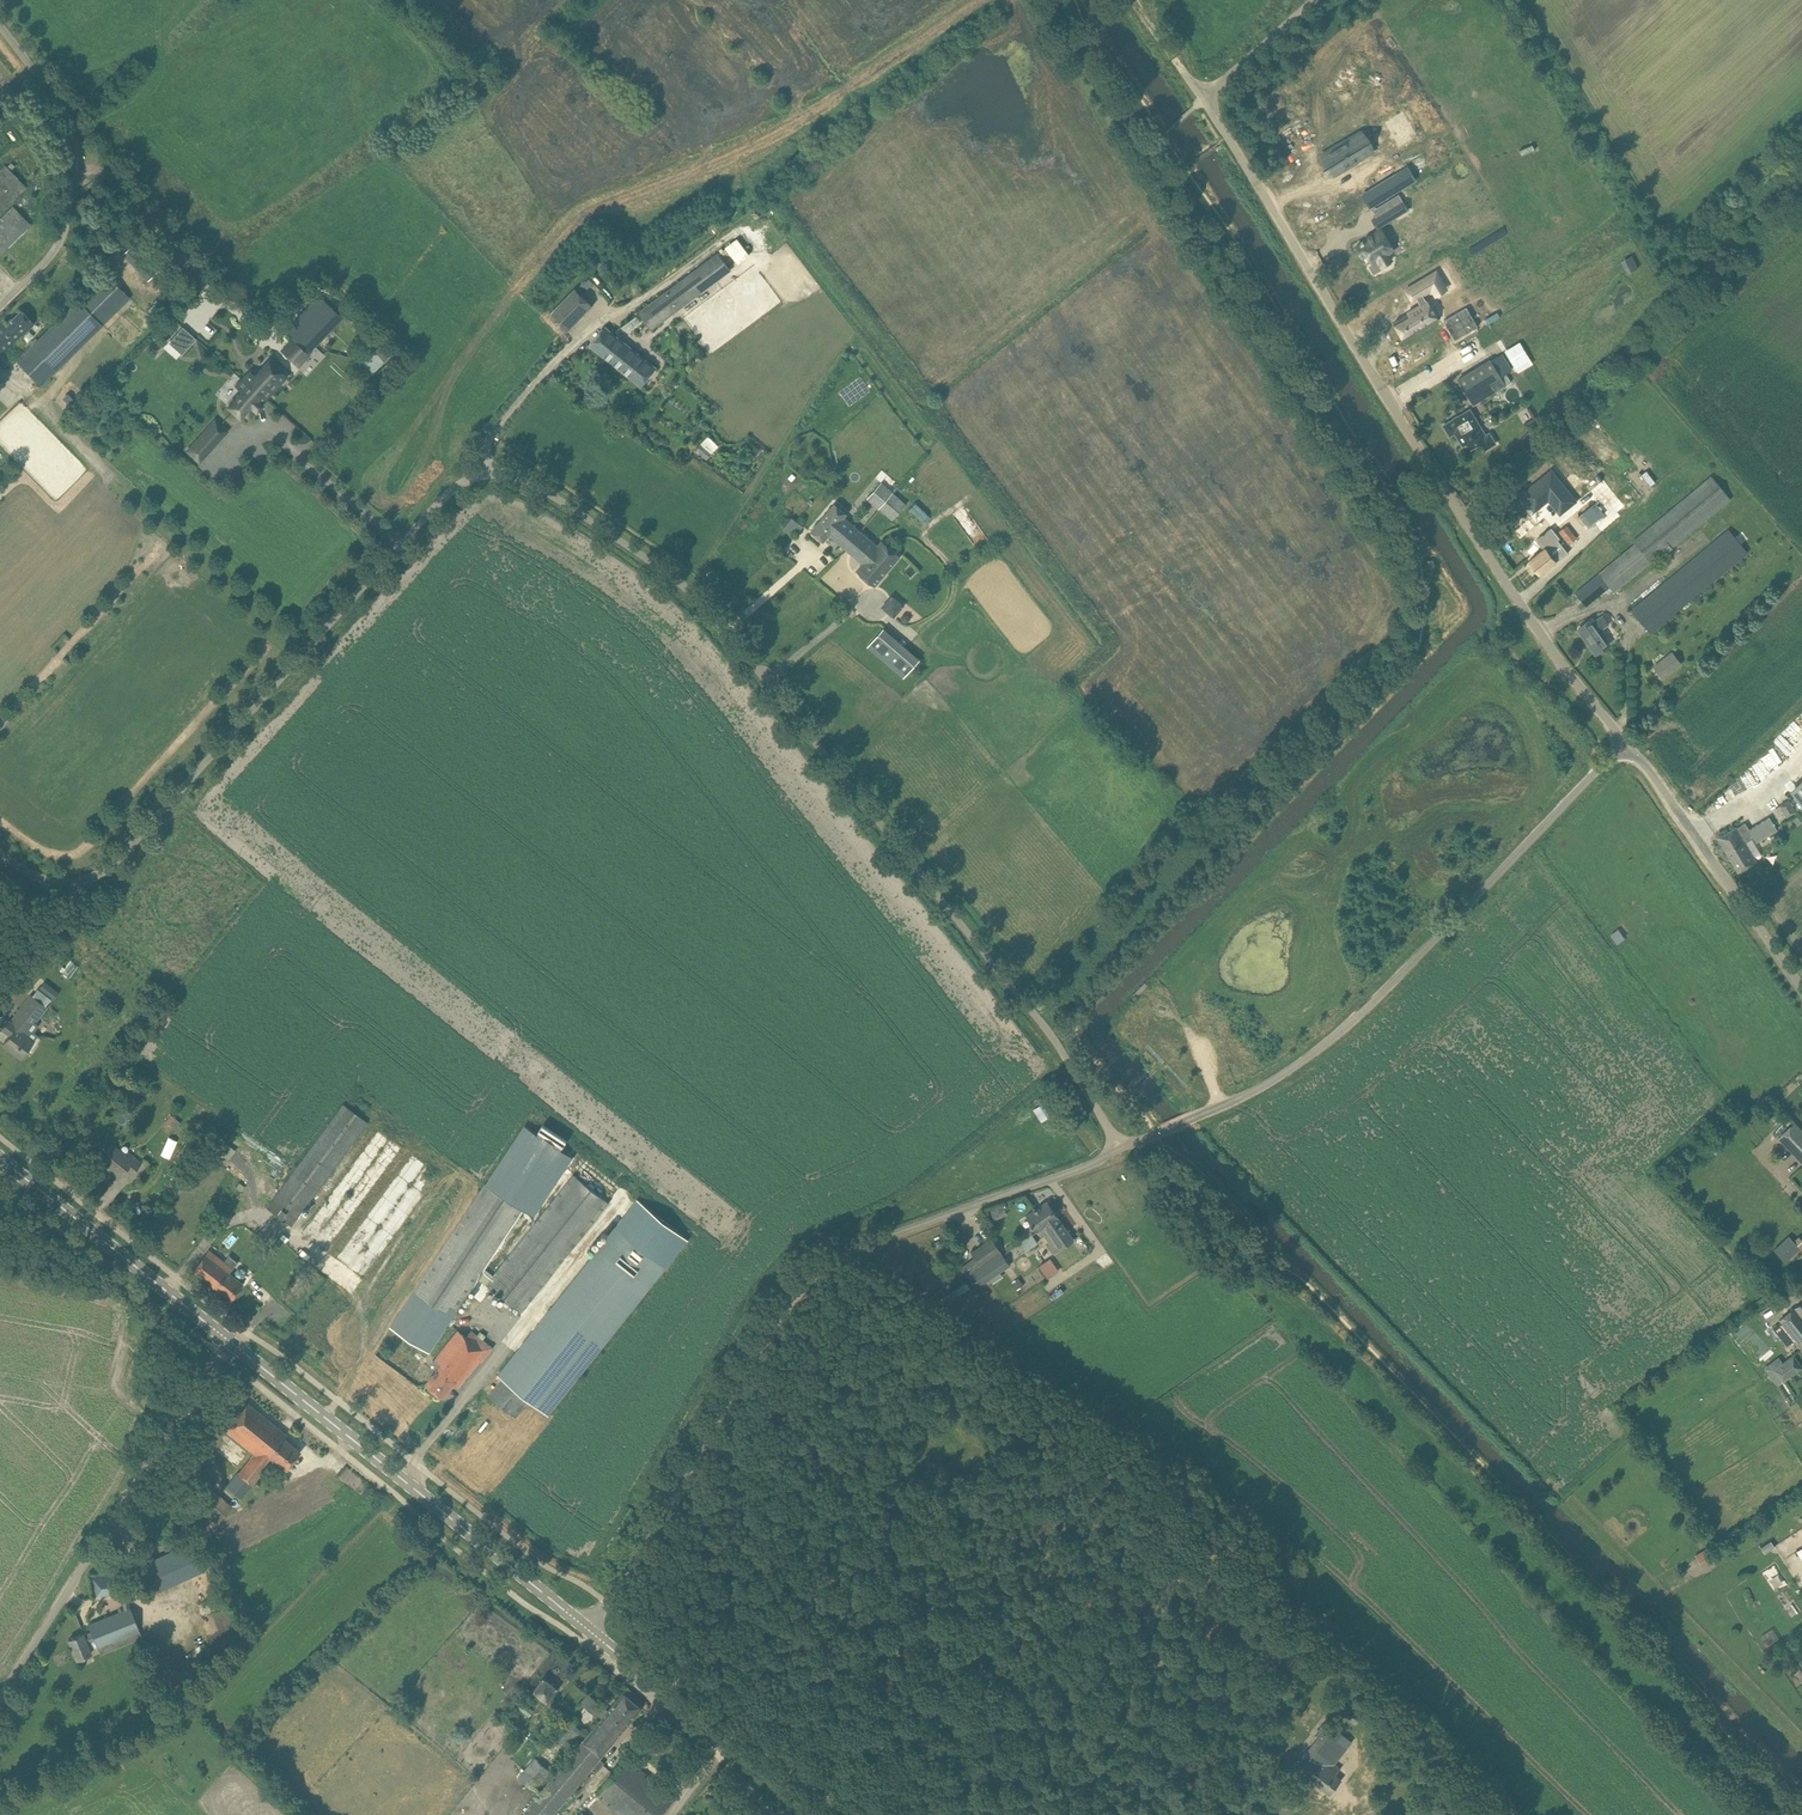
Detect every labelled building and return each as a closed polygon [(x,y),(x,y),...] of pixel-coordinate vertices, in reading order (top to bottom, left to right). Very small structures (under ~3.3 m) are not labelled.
[(1091,29),(1089,30),(1096,41),(1098,39),(1101,33),(1097,28),(1091,29)] [(1353,137),(1322,156),(1334,174),(1346,167),(1346,166),(1345,164),(1363,153),(1353,138),(1354,137),(1353,137)] [(0,170),(0,212),(26,186),(5,165),(0,170)] [(1398,173),(1363,194),(1371,208),(1406,186),(1398,173)] [(1403,201),(1384,213),(1388,221),(1409,209),(1404,200),(1403,201)] [(0,219),(0,252),(1,253),(30,224),(13,206),(0,219)] [(767,215),(754,206),(745,219),(758,228),(767,215)] [(1387,241),(1389,240),(1381,227),(1372,233),(1372,234),(1374,237),(1369,240),(1368,238),(1367,238),(1364,241),(1363,240),(1360,242),(1361,243),(1355,246),(1362,257),(1367,254),(1372,263),(1378,259),(1381,266),(1393,259),(1389,253),(1394,249),(1394,248),(1392,249),(1387,241)] [(652,328),(720,277),(730,270),(719,254),(640,313),(652,328)] [(152,255),(138,269),(148,279),(151,276),(161,266),(162,265),(152,255)] [(1629,273),(1640,267),(1634,255),(1624,260),(1629,273)] [(1408,314),(1391,324),(1403,344),(1425,331),(1426,332),(1429,330),(1429,329),(1441,322),(1438,317),(1439,317),(1437,313),(1436,314),(1433,308),(1432,305),(1431,305),(1428,300),(1427,301),(1424,295),(1425,295),(1434,289),(1433,287),(1444,280),(1445,283),(1446,282),(1438,268),(1408,286),(1416,300),(1417,299),(1420,305),(1407,313),(1408,314)] [(598,287),(603,282),(594,274),(589,280),(598,287)] [(78,299),(16,361),(40,386),(48,378),(130,298),(109,277),(81,304),(78,299)] [(591,305),(582,297),(575,290),(551,315),(567,330),(591,305)] [(293,341),(282,352),(296,365),(308,352),(308,353),(328,332),(334,326),(343,317),(319,295),(311,304),(305,310),(285,330),(284,332),(293,341)] [(1472,300),(1453,311),(1467,334),(1486,323),(1472,300)] [(0,322),(0,358),(10,347),(34,323),(21,310),(7,323),(3,319),(0,322)] [(631,332),(643,322),(638,315),(625,325),(631,332)] [(182,327),(177,334),(190,345),(195,339),(182,327)] [(655,367),(615,335),(606,328),(592,345),(641,385),(655,367)] [(369,346),(357,358),(372,373),(384,361),(385,362),(388,358),(384,351),(379,345),(371,342),(368,346),(369,346)] [(249,383),(266,398),(286,375),(269,360),(255,375),(250,371),(249,371),(244,377),(243,378),(244,378),(249,383)] [(1458,380),(1473,405),(1506,385),(1491,360),(1458,380)] [(266,398),(244,378),(237,386),(242,391),(229,406),(240,416),(244,412),(249,416),(266,398)] [(11,423),(27,408),(21,401),(5,417),(11,423)] [(1481,443),(1485,450),(1496,443),(1489,433),(1486,435),(1470,409),(1444,425),(1450,435),(1455,432),(1463,445),(1467,443),(1471,449),(1481,443)] [(207,429),(189,449),(200,461),(219,440),(207,429)] [(706,461),(713,453),(702,443),(695,451),(706,461)] [(1521,495),(1526,500),(1532,494),(1541,506),(1549,500),(1560,514),(1574,503),(1562,489),(1565,486),(1552,470),(1521,495)] [(1653,564),(1730,499),(1711,476),(1633,541),(1635,543),(1576,593),(1586,606),(1610,586),(1614,592),(1647,565),(1649,567),(1653,564)] [(935,481),(922,489),(933,506),(945,498),(935,481)] [(880,510),(894,494),(881,483),(867,499),(880,510)] [(906,504),(894,494),(880,510),(893,520),(906,504)] [(846,514),(835,505),(812,531),(824,541),(829,534),(847,549),(849,547),(848,546),(860,531),(844,517),(846,514)] [(1570,544),(1577,538),(1567,525),(1559,531),(1570,544)] [(1651,633),(1748,553),(1729,530),(1632,610),(1651,633)] [(878,546),(860,531),(848,546),(849,547),(847,549),(863,563),(857,570),(875,586),(900,556),(882,541),(878,546)] [(1545,548),(1539,553),(1530,561),(1540,573),(1555,561),(1552,557),(1562,550),(1556,542),(1546,550),(1545,548)] [(1427,559),(1425,560),(1432,570),(1433,569),(1436,564),(1434,559),(1427,559)] [(905,606),(892,595),(881,607),(894,618),(905,606)] [(1592,619),(1579,628),(1587,640),(1589,639),(1593,644),(1590,646),(1596,654),(1610,644),(1600,630),(1609,624),(1603,615),(1594,621),(1592,619)] [(920,659),(884,628),(868,646),(904,677),(920,659)] [(1438,638),(1435,631),(1427,639),(1428,641),(1434,642),(1438,638)] [(1667,655),(1654,666),(1663,679),(1677,668),(1667,655)] [(1791,740),(1796,735),(1788,727),(1775,739),(1788,753),(1796,745),(1791,740)] [(1790,791),(1801,804),(1801,780),(1790,791)] [(1789,800),(1780,805),(1787,817),(1796,812),(1789,800)] [(1736,827),(1718,838),(1738,872),(1757,861),(1756,859),(1746,842),(1751,839),(1754,837),(1756,842),(1777,830),(1770,817),(1749,830),(1745,823),(1737,828),(1736,827)] [(39,989),(53,1000),(59,992),(45,981),(39,989)] [(2,1044),(20,1058),(34,1040),(25,1032),(33,1021),(35,1023),(47,1007),(30,994),(10,1020),(9,1019),(2,1028),(10,1035),(2,1044)] [(1038,998),(1033,1004),(1040,1010),(1045,1004),(1038,998)] [(1048,1101),(1035,1108),(1042,1122),(1056,1114),(1048,1101)] [(304,1214),(301,1211),(366,1122),(342,1105),(267,1207),(291,1225),(296,1218),(300,1220),(304,1214)] [(397,1123),(323,1215),(392,1269),(465,1178),(454,1169),(460,1161),(414,1124),(408,1132),(397,1123)] [(1794,1123),(1779,1137),(1801,1161),(1801,1131),(1794,1123)] [(524,1125),(391,1328),(429,1353),(478,1278),(485,1283),(480,1289),(487,1294),(491,1288),(521,1312),(609,1201),(575,1174),(494,1276),(484,1268),(523,1208),(535,1216),(573,1158),(561,1149),(537,1133),(524,1125)] [(111,1143),(107,1148),(99,1157),(121,1174),(125,1168),(132,1174),(141,1162),(128,1152),(126,1155),(111,1143)] [(182,1147),(176,1154),(185,1160),(190,1153),(182,1147)] [(511,1358),(498,1375),(502,1378),(528,1399),(549,1415),(666,1267),(675,1257),(689,1239),(638,1200),(616,1227),(511,1358)] [(1037,1231),(1038,1231),(1058,1217),(1059,1216),(1048,1201),(1027,1216),(1037,1231)] [(997,1207),(990,1210),(994,1220),(1001,1217),(997,1207)] [(1058,1217),(1038,1231),(1043,1237),(1044,1235),(1049,1243),(1048,1244),(1054,1253),(1074,1240),(1058,1217)] [(1032,1235),(1020,1243),(1026,1251),(1038,1243),(1032,1235)] [(1789,1236),(1774,1250),(1785,1262),(1801,1248),(1789,1236)] [(551,1279),(559,1285),(591,1245),(583,1238),(551,1279)] [(973,1258),(982,1269),(1002,1255),(991,1239),(972,1253),(974,1257),(973,1258)] [(1013,1242),(1005,1248),(1008,1252),(1016,1246),(1013,1242)] [(1270,1250),(1268,1252),(1277,1260),(1278,1259),(1280,1254),(1275,1249),(1270,1250)] [(200,1260),(193,1270),(230,1299),(243,1284),(229,1273),(237,1262),(229,1256),(224,1262),(208,1250),(200,1260)] [(1002,1255),(983,1269),(989,1278),(1009,1264),(1002,1255)] [(298,1257),(294,1261),(294,1265),(298,1268),(304,1262),(298,1257)] [(1052,1257),(1040,1265),(1048,1278),(1061,1270),(1052,1257)] [(973,1258),(959,1267),(968,1279),(983,1269),(982,1269),(973,1258)] [(1019,1278),(1013,1282),(1018,1289),(1024,1285),(1019,1278)] [(1780,1318),(1796,1340),(1795,1341),(1801,1351),(1801,1302),(1780,1318)] [(440,1367),(426,1383),(443,1397),(454,1383),(458,1386),(479,1360),(481,1361),(493,1347),(483,1339),(486,1336),(480,1331),(477,1335),(471,1330),(467,1336),(459,1330),(433,1362),(440,1367)] [(1801,1368),(1801,1367),(1794,1356),(1775,1369),(1783,1381),(1801,1368)] [(141,1401),(149,1406),(157,1393),(149,1388),(141,1401)] [(255,1453),(239,1473),(252,1483),(266,1466),(264,1464),(270,1456),(286,1469),(300,1451),(284,1438),(286,1435),(247,1403),(241,1410),(239,1409),(224,1427),(255,1453)] [(188,1454),(166,1479),(217,1522),(230,1507),(200,1481),(209,1471),(188,1454)] [(253,1484),(252,1483),(239,1473),(238,1472),(226,1486),(241,1498),(253,1484)] [(298,1495),(290,1489),(281,1501),(289,1507),(298,1495)] [(192,1540),(171,1550),(184,1579),(202,1570),(205,1569),(201,1560),(192,1540)] [(1771,1540),(1761,1547),(1765,1553),(1775,1546),(1771,1540)] [(116,1572),(91,1575),(94,1595),(119,1592),(117,1582),(117,1579),(116,1572)] [(162,1588),(163,1607),(200,1606),(199,1586),(162,1588)] [(139,1629),(135,1618),(130,1607),(88,1624),(91,1632),(84,1634),(83,1633),(68,1639),(76,1659),(91,1652),(87,1642),(94,1639),(97,1646),(139,1629)] [(543,1678),(534,1691),(537,1693),(547,1702),(558,1688),(556,1687),(544,1677),(543,1678)] [(580,1703),(597,1716),(599,1714),(603,1718),(524,1812),(528,1814),(552,1814),(593,1766),(598,1771),(605,1763),(600,1758),(642,1707),(624,1692),(609,1710),(592,1696),(588,1693),(580,1703)] [(1362,1715),(1345,1700),(1337,1710),(1355,1724),(1362,1715)] [(568,1718),(553,1735),(570,1749),(584,1731),(568,1718)] [(1329,1723),(1302,1756),(1295,1765),(1324,1788),(1341,1768),(1335,1764),(1347,1748),(1344,1745),(1348,1739),(1329,1723)] [(1727,1725),(1725,1726),(1733,1735),(1736,1728),(1732,1724),(1729,1725),(1727,1725)] [(535,1758),(518,1777),(535,1791),(551,1771),(535,1758)] [(628,1758),(597,1795),(618,1813),(616,1814),(621,1814),(661,1814),(676,1798),(628,1758)]
